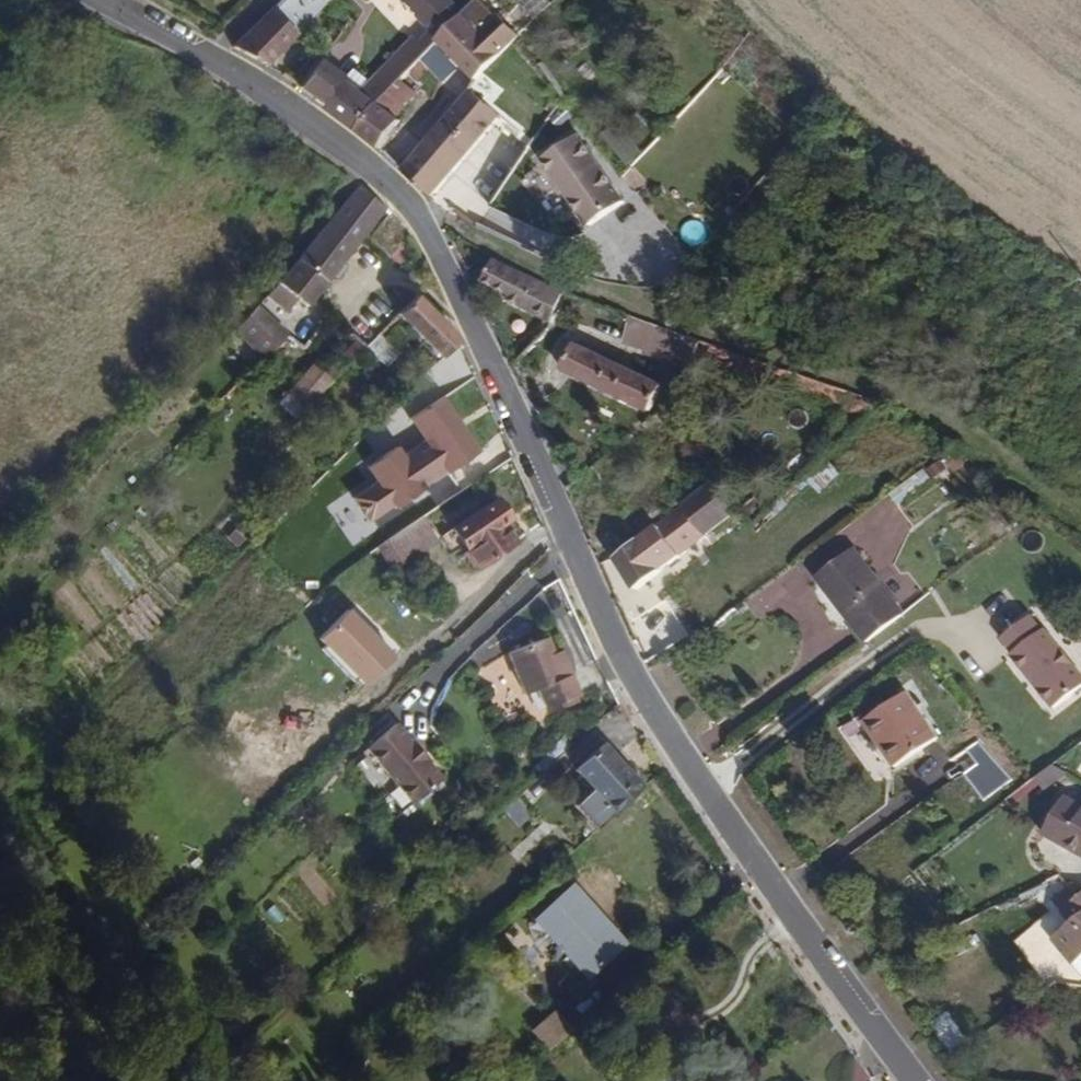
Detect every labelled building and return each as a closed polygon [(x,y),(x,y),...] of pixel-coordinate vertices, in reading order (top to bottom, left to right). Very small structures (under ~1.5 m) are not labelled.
[(234,45),(267,64),(326,1),(325,0),(279,0),(234,45)] [(436,32),(462,7),(455,0),(405,0),(436,32)] [(484,28),(462,7),(436,32),(476,78),(511,44),(520,35),(498,15),(484,28)] [(437,44),(420,30),(364,88),(379,99),(398,115),(435,74),(422,59),(437,44)] [(364,88),(326,58),(303,88),(354,129),(379,99),(364,88)] [(467,91),(400,169),(429,193),(496,116),(467,91)] [(398,115),(379,99),(354,129),(379,149),(402,119),(398,115)] [(574,135),(538,159),(583,225),(619,201),(574,135)] [(370,236),(389,209),(362,183),(282,281),(315,309),(370,236)] [(487,257),(477,281),(505,293),(501,301),(520,309),(534,278),(487,257)] [(520,309),(548,322),(562,290),(534,278),(520,309)] [(422,292),(399,314),(444,359),(459,344),(466,338),(422,292)] [(291,333),(262,304),(237,329),(267,358),(291,333)] [(689,337),(628,315),(618,342),(679,364),(689,337)] [(557,368),(649,412),(662,384),(570,340),(557,368)] [(335,379),(316,363),(292,392),(310,408),(335,379)] [(444,396),(412,417),(431,445),(410,459),(400,444),(367,465),(378,481),(354,496),(373,524),(481,452),(444,396)] [(679,505),(703,535),(729,515),(733,512),(737,508),(713,478),(679,505)] [(521,538),(513,525),(520,521),(507,499),(449,534),(462,557),(468,553),(478,569),(523,542),(521,538)] [(679,505),(654,524),(675,557),(703,535),(679,505)] [(401,558),(406,566),(421,556),(441,543),(424,516),(388,540),(379,545),(391,564),(401,558)] [(614,550),(635,582),(675,557),(654,524),(614,550)] [(851,547),(814,574),(864,642),(901,615),(851,547)] [(350,610),(320,640),(367,688),(397,658),(350,610)] [(1033,616),(1002,639),(1058,714),(1080,696),(1080,673),(1048,630),(1045,632),(1033,616)] [(558,648),(554,637),(508,654),(523,695),(539,689),(547,710),(588,695),(569,644),(558,648)] [(858,719),(890,768),(937,737),(905,688),(858,719)] [(417,809),(449,781),(428,757),(398,723),(367,750),(417,809)] [(577,807),(598,830),(648,783),(607,740),(576,768),(596,790),(577,807)] [(1077,808),(1061,798),(1041,833),(1080,857),(1080,802),(1077,808)] [(581,880),(536,920),(592,981),(636,942),(581,880)] [(1079,890),(1074,894),(1062,905),(1070,915),(1048,933),(1072,961),(1080,953),(1080,889),(1079,890)] [(558,1008),(533,1030),(550,1050),(576,1028),(558,1008)]
